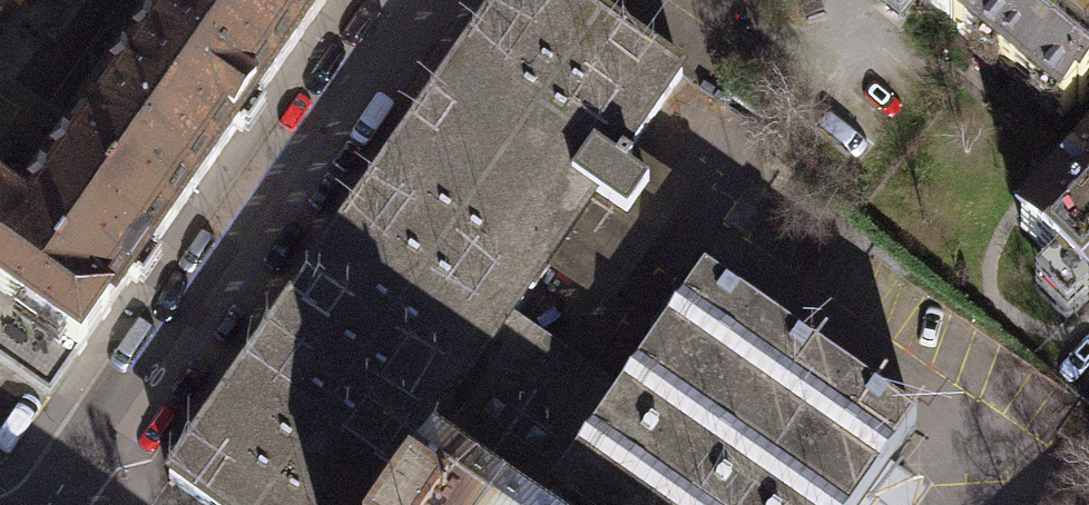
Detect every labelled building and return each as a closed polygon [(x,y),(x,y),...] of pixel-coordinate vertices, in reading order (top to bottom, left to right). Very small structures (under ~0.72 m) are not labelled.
[(192,193),(240,125),(297,43),(235,0),(168,0),(85,119),(192,193)] [(170,483),(203,504),(381,504),(448,407),(507,321),(541,270),(591,199),(624,222),(646,191),(624,176),(631,166),(620,159),(626,151),(680,71),(575,0),(499,0),(471,41),(170,483)] [(297,43),(327,0),(235,0),(297,43)] [(869,6),(899,28),(918,2),(951,26),(971,0),(874,0),(869,6)] [(951,26),(1068,113),(1084,89),(1088,93),(1088,0),(971,0),(951,26)] [(0,279),(0,363),(24,379),(50,397),(141,267),(192,193),(85,119),(17,216),(15,219),(33,231),(0,279)] [(692,196),(626,151),(620,159),(631,166),(624,176),(646,191),(624,222),(591,199),(541,270),(608,316),(692,196)] [(1016,223),(1088,297),(1088,152),(1016,223)] [(17,216),(0,204),(0,279),(33,231),(15,219),(17,216)] [(381,504),(861,504),(886,468),(914,427),(699,277),(620,392),(556,485),(448,407),(381,504)] [(620,392),(507,321),(448,407),(556,485),(620,392)] [(886,468),(861,504),(925,504),(930,498),(886,468)]
